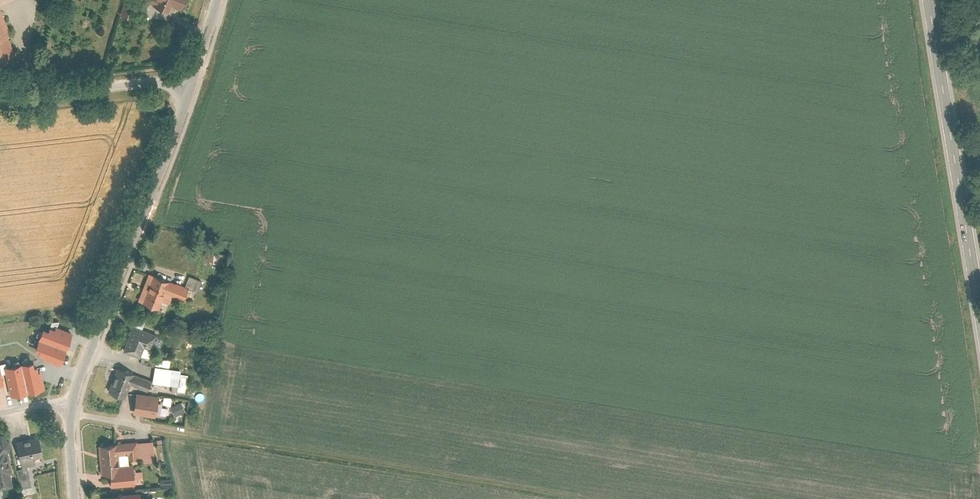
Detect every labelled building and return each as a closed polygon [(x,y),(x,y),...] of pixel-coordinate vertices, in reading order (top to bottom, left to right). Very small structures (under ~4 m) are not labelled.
[(125,17),(135,18),(136,1),(127,0),(125,17)] [(167,12),(170,6),(176,9),(180,0),(143,0),(167,12)] [(0,27),(0,63),(14,56),(0,27)] [(186,286),(147,272),(137,300),(161,309),(165,296),(180,301),(186,286)] [(147,331),(126,325),(117,351),(138,358),(147,331)] [(39,338),(66,348),(71,333),(56,328),(55,330),(50,328),(48,331),(43,329),(39,338)] [(159,347),(161,338),(155,336),(152,345),(159,347)] [(44,358),(60,363),(66,348),(39,338),(36,348),(41,350),(40,353),(45,355),(44,358)] [(154,365),(165,366),(166,359),(155,358),(154,365)] [(31,361),(21,364),(28,391),(43,387),(39,372),(37,372),(36,367),(33,367),(31,361)] [(28,391),(21,364),(6,367),(12,394),(28,391)] [(154,365),(151,382),(172,385),(171,390),(185,392),(188,375),(180,373),(181,370),(154,365)] [(132,373),(113,366),(103,390),(123,397),(132,373)] [(155,394),(132,392),(130,414),(152,417),(155,394)] [(181,402),(170,406),(173,416),(184,411),(181,402)] [(9,485),(4,435),(0,435),(0,486),(9,485)] [(35,436),(13,440),(18,462),(40,457),(35,436)] [(153,439),(133,440),(134,462),(154,460),(153,439)] [(116,443),(93,445),(96,474),(104,473),(105,484),(128,482),(127,463),(118,464),(116,443)] [(17,468),(19,487),(30,486),(27,467),(17,468)] [(127,493),(128,498),(158,498),(157,490),(127,493)]
